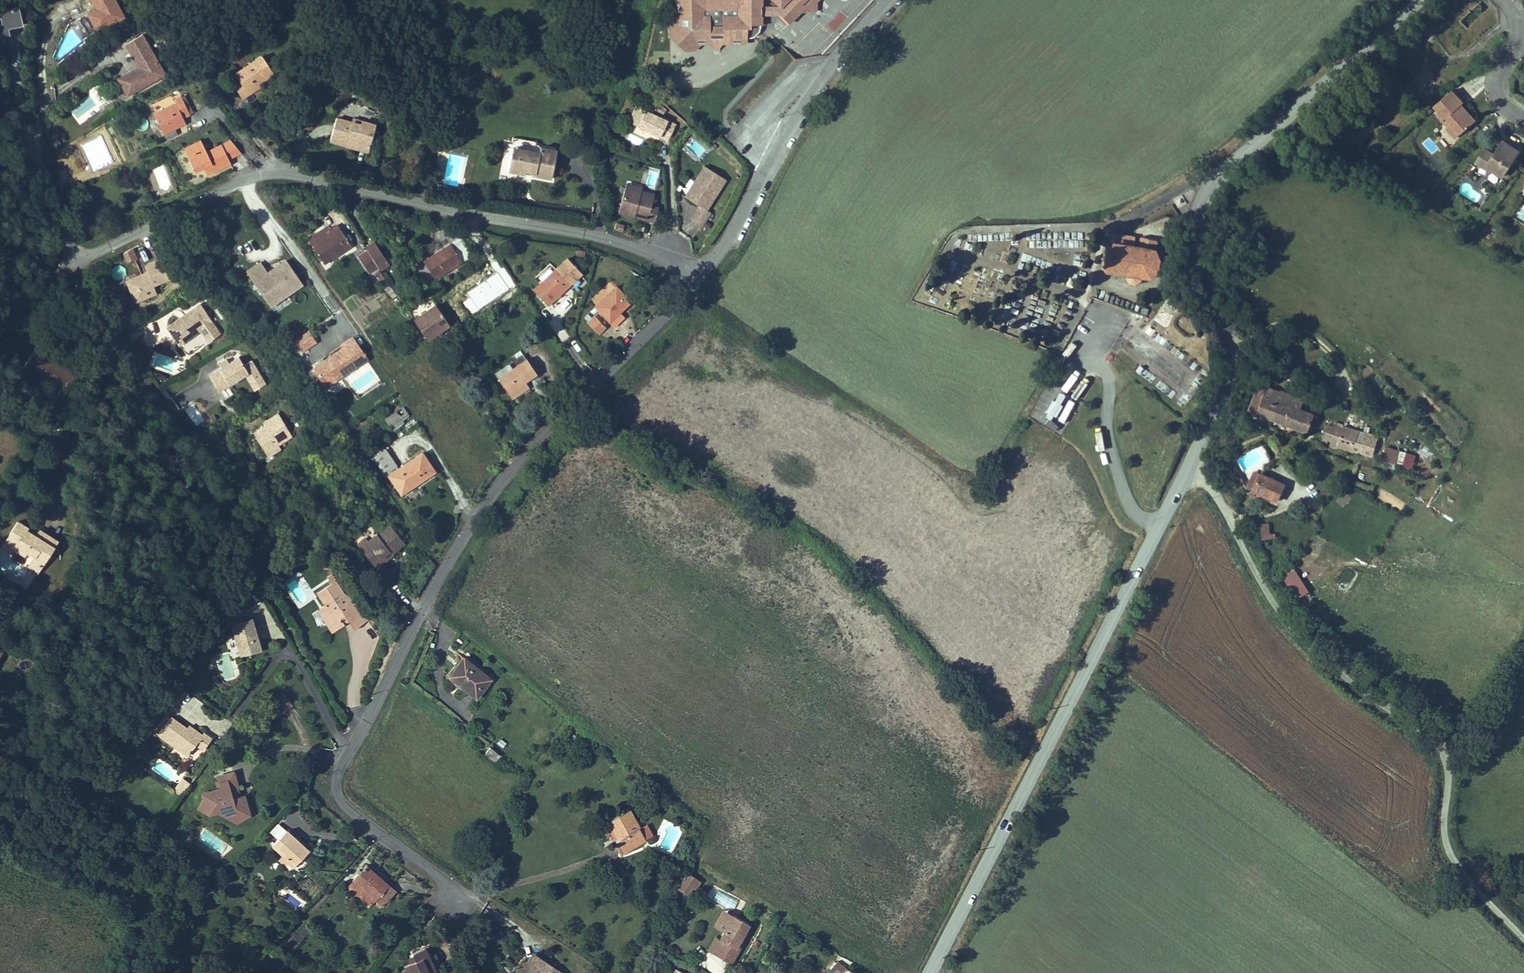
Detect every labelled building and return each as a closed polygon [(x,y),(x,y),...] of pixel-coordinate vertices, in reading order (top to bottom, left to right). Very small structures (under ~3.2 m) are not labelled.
[(124,17),(115,0),(92,0),(97,9),(79,18),(88,36),(124,17)] [(700,43),(710,43),(717,50),(722,44),(746,43),(746,39),(722,39),(722,34),(710,35),(710,39),(691,39),(691,17),(679,17),(679,0),(675,0),(675,21),(669,27),(669,35),(684,50),(694,49),(700,43)] [(679,17),(691,17),(691,39),(710,39),(710,35),(722,34),(722,39),(746,39),(746,28),(745,27),(749,23),(751,24),(761,24),(761,16),(761,6),(761,0),(679,0),(679,17)] [(775,1),(784,1),(780,6),(775,10),(781,16),(788,23),(801,10),(805,7),(801,3),(805,0),(774,0),(775,1)] [(801,10),(816,10),(816,2),(818,0),(805,0),(801,3),(805,7),(801,10)] [(17,7),(7,10),(5,6),(3,2),(0,2),(0,48),(11,44),(7,27),(21,24),(17,7)] [(775,10),(780,6),(761,6),(761,16),(781,16),(775,10)] [(153,82),(158,62),(142,34),(125,44),(132,57),(139,59),(143,65),(142,69),(138,72),(136,69),(118,79),(128,96),(153,82)] [(274,73),(262,56),(235,74),(241,83),(246,91),(259,83),(274,73)] [(143,65),(139,59),(132,57),(138,67),(136,69),(138,72),(142,69),(143,65)] [(166,75),(158,62),(153,82),(166,75)] [(246,91),(241,83),(235,86),(243,99),(261,86),(259,83),(246,91)] [(1461,133),(1475,121),(1464,108),(1461,111),(1457,107),(1463,102),(1458,97),(1452,90),(1434,106),(1439,112),(1437,113),(1448,126),(1452,123),(1461,133)] [(190,115),(181,95),(174,99),(171,93),(149,103),(164,133),(175,128),(185,123),(183,118),(190,115)] [(637,126),(645,110),(646,108),(637,104),(628,122),(637,126)] [(668,141),(676,125),(645,110),(637,126),(668,141)] [(370,137),(374,124),(361,121),(360,124),(352,122),(336,118),(330,141),(355,148),(356,144),(369,148),(372,137),(370,137)] [(1455,138),(1461,133),(1452,123),(1448,126),(1446,128),(1455,138)] [(178,134),(175,128),(164,133),(167,139),(178,134)] [(641,145),(643,138),(628,133),(626,141),(641,145)] [(540,147),(535,141),(514,137),(512,147),(519,148),(539,152),(540,147)] [(228,159),(241,152),(231,140),(206,152),(201,140),(184,148),(195,171),(203,167),(210,163),(214,171),(230,163),(228,159)] [(1502,140),(1496,151),(1493,155),(1490,154),(1490,151),(1485,148),(1476,162),(1491,171),(1493,171),(1502,176),(1519,151),(1511,146),(1502,140)] [(551,179),(556,150),(540,147),(539,152),(519,148),(517,156),(511,155),(508,171),(525,174),(526,170),(532,171),(532,175),(551,179)] [(214,171),(210,163),(203,167),(207,174),(214,171)] [(706,210),(725,179),(705,166),(695,182),(699,185),(689,199),(699,206),(706,210)] [(646,186),(654,188),(658,172),(649,170),(646,186)] [(689,199),(699,185),(695,182),(685,197),(689,199)] [(651,206),(654,194),(641,191),(625,187),(619,212),(634,216),(636,212),(648,215),(647,220),(655,222),(659,208),(651,206)] [(1173,200),(1178,210),(1188,205),(1183,196),(1173,200)] [(702,225),(710,212),(706,210),(699,206),(691,218),(702,225)] [(351,245),(338,226),(331,230),(329,227),(326,230),(325,228),(308,239),(324,264),(351,245)] [(1036,239),(1037,249),(1083,247),(1083,231),(1025,233),(1025,240),(1036,239)] [(1160,260),(1163,260),(1162,258),(1160,258),(1156,252),(1158,249),(1157,248),(1158,240),(1142,236),(1140,248),(1135,247),(1135,244),(1134,244),(1132,242),(1131,241),(1129,240),(1128,240),(1126,240),(1125,241),(1124,241),(1122,242),(1121,242),(1121,244),(1113,243),(1113,241),(1112,241),(1113,234),(1112,233),(1111,241),(1110,241),(1110,243),(1108,243),(1106,254),(1103,254),(1103,256),(1106,257),(1104,268),(1106,268),(1105,271),(1108,271),(1108,268),(1117,270),(1116,273),(1119,273),(1119,270),(1128,272),(1128,275),(1129,275),(1128,276),(1126,277),(1127,279),(1129,278),(1130,281),(1129,283),(1131,284),(1132,282),(1135,282),(1136,285),(1138,284),(1137,282),(1140,280),(1142,281),(1143,279),(1141,278),(1141,277),(1142,277),(1142,274),(1151,275),(1151,278),(1153,278),(1153,275),(1157,269),(1160,271),(1161,269),(1158,268),(1160,260)] [(1135,244),(1136,237),(1113,234),(1112,241),(1113,241),(1113,243),(1121,244),(1121,242),(1122,242),(1124,241),(1125,241),(1126,240),(1128,240),(1129,240),(1131,241),(1132,242),(1134,244),(1135,244)] [(470,256),(458,238),(450,243),(462,262),(470,256)] [(388,264),(373,242),(366,248),(367,250),(379,267),(380,270),(388,264)] [(434,280),(462,262),(450,243),(434,255),(435,256),(432,258),(431,256),(422,262),(434,280)] [(133,250),(123,253),(126,262),(136,259),(133,250)] [(379,267),(367,250),(358,257),(369,273),(379,267)] [(153,285),(171,278),(163,258),(145,266),(148,272),(149,274),(143,276),(142,274),(127,281),(130,289),(139,291),(142,299),(156,293),(153,285)] [(548,306),(571,284),(570,283),(582,273),(568,258),(557,269),(556,268),(533,290),(548,306)] [(271,306),(302,284),(286,260),(267,273),(260,263),(247,271),(271,306)] [(595,306),(616,286),(611,280),(589,301),(595,306)] [(620,313),(631,301),(616,286),(595,306),(610,322),(620,313)] [(220,334),(200,304),(184,315),(185,317),(181,320),(180,318),(167,327),(179,344),(201,330),(208,342),(220,334)] [(427,339),(449,324),(437,305),(414,320),(427,339)] [(614,326),(624,317),(620,313),(610,322),(614,326)] [(604,327),(594,317),(588,322),(599,333),(604,327)] [(317,342),(309,331),(295,340),(302,352),(317,342)] [(320,364),(313,368),(326,387),(367,359),(353,337),(341,345),(343,348),(324,361),(320,364)] [(66,400),(84,370),(39,343),(23,369),(38,378),(50,385),(48,389),(66,400)] [(498,378),(526,359),(523,353),(494,373),(498,378)] [(259,374),(251,360),(243,365),(239,356),(229,362),(221,367),(209,374),(218,391),(220,390),(227,385),(245,375),(247,373),(251,379),(259,374)] [(221,367),(229,362),(226,359),(218,363),(221,367)] [(525,382),(537,374),(526,359),(498,378),(508,393),(525,382)] [(265,384),(259,374),(251,379),(247,373),(245,375),(254,391),(265,384)] [(512,399),(529,387),(525,382),(508,393),(512,399)] [(1300,410),(1304,400),(1280,391),(1280,392),(1260,384),(1250,409),(1310,433),(1316,416),(1300,410)] [(232,394),(227,385),(220,390),(225,398),(232,394)] [(394,430),(404,423),(396,412),(386,419),(394,430)] [(292,436),(278,413),(263,422),(266,426),(253,433),(268,456),(281,449),(278,444),(292,436)] [(1352,451),(1358,432),(1343,427),(1342,430),(1327,425),(1321,443),(1338,448),(1338,446),(1352,451)] [(1382,462),(1396,464),(1399,450),(1385,447),(1382,462)] [(416,483),(434,471),(422,453),(399,469),(386,449),(373,457),(384,473),(387,471),(399,490),(414,480),(416,483)] [(1397,466),(1413,470),(1416,455),(1400,452),(1397,466)] [(1243,480),(1232,461),(1228,464),(1238,483),(1243,480)] [(1253,489),(1260,473),(1255,471),(1247,488),(1252,490),(1253,489)] [(1278,500),(1285,485),(1260,473),(1253,489),(1262,493),(1278,500)] [(401,493),(416,483),(414,480),(399,490),(401,493)] [(312,492),(306,484),(300,489),(305,497),(312,492)] [(43,566),(58,541),(43,532),(39,538),(36,536),(26,530),(27,527),(18,521),(5,542),(25,555),(28,551),(35,556),(33,560),(43,566)] [(1270,538),(1268,523),(1261,524),(1262,539),(1270,538)] [(392,553),(405,543),(390,525),(378,535),(377,534),(368,541),(360,547),(373,564),(390,551),(392,554),(392,553)] [(360,547),(368,541),(365,538),(357,544),(360,547)] [(376,568),(393,554),(392,553),(392,554),(390,551),(373,564),(376,568)] [(37,574),(43,566),(33,560),(28,568),(37,574)] [(1309,591),(1295,570),(1283,577),(1297,599),(1309,591)] [(368,621),(348,592),(344,595),(338,586),(341,584),(338,579),(335,581),(334,580),(337,578),(334,573),(327,577),(332,584),(318,593),(326,605),(330,612),(322,617),(333,633),(345,625),(343,623),(348,620),(349,622),(354,630),(368,621)] [(322,617),(330,612),(326,605),(318,610),(322,617)] [(251,618),(231,624),(241,656),(261,650),(257,637),(251,618)] [(451,677),(476,697),(491,680),(463,658),(458,664),(460,666),(451,677)] [(460,666),(458,664),(449,676),(451,677),(460,666)] [(291,705),(283,693),(277,698),(285,709),(291,705)] [(285,709),(277,698),(268,704),(276,716),(285,709)] [(171,717),(158,735),(187,756),(196,744),(203,750),(211,738),(204,732),(202,735),(194,729),(192,732),(187,728),(171,717)] [(500,755),(490,747),(484,755),(494,763),(500,755)] [(235,778),(233,772),(217,776),(219,782),(235,778)] [(184,791),(190,783),(183,778),(177,786),(184,791)] [(247,807),(243,795),(240,796),(237,797),(235,790),(238,789),(235,778),(219,782),(221,788),(203,794),(204,799),(199,808),(210,814),(217,812),(228,818),(240,814),(239,809),(247,807)] [(184,791),(177,786),(174,790),(181,795),(184,791)] [(249,814),(247,807),(239,809),(240,814),(228,818),(236,822),(249,814)] [(614,841),(621,852),(645,839),(639,829),(628,809),(608,820),(618,839),(614,841)] [(652,835),(647,825),(639,829),(645,839),(652,835)] [(309,860),(304,856),(309,851),(286,830),(272,845),(283,855),(279,860),(290,870),(294,865),(299,870),(309,860)] [(193,843),(196,838),(191,834),(188,839),(193,843)] [(201,849),(193,843),(188,839),(183,846),(194,854),(197,850),(199,852),(201,849)] [(243,873),(234,862),(231,866),(239,876),(243,873)] [(374,901),(381,907),(395,891),(381,878),(367,865),(352,880),(374,901)] [(412,882),(414,875),(404,872),(402,880),(412,882)] [(691,887),(696,880),(687,873),(676,889),(686,895),(691,887)] [(370,905),(374,901),(352,880),(348,885),(370,905)] [(729,923),(733,915),(724,910),(714,926),(717,927),(722,919),(729,923)] [(744,932),(749,924),(733,915),(729,923),(722,919),(717,927),(724,932),(720,939),(722,941),(715,955),(725,960),(733,947),(738,950),(743,942),(740,940),(744,932)] [(715,955),(722,941),(720,939),(716,937),(708,951),(715,955)] [(731,963),(738,950),(733,947),(725,960),(731,963)] [(432,971),(435,969),(427,953),(425,948),(412,953),(414,957),(416,961),(410,964),(404,967),(405,969),(401,971),(402,972),(433,972),(432,971)] [(527,962),(541,959),(532,954),(527,962)] [(516,969),(517,972),(561,972),(541,959),(527,962),(524,963),(525,967),(516,969)] [(837,961),(827,972),(851,972),(837,961)]
